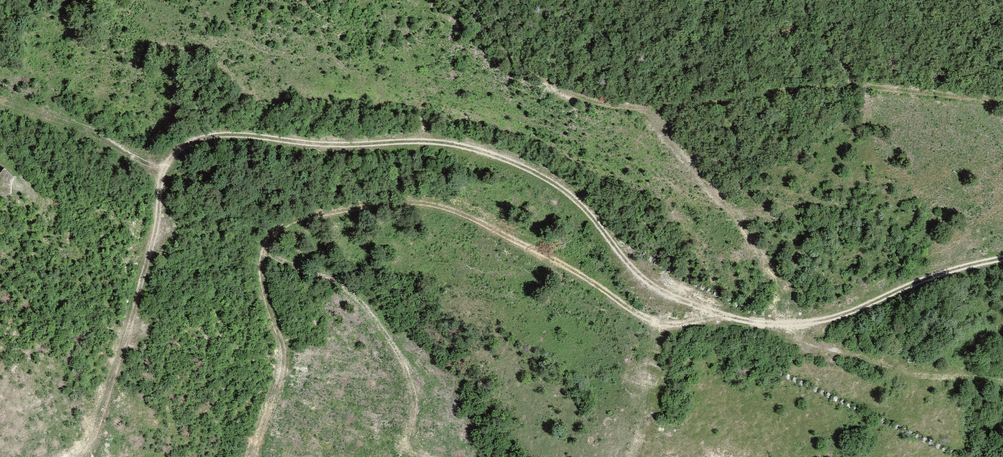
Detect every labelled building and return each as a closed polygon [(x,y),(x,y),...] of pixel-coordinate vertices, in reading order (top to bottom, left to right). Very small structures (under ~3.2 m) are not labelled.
[(14,174),(0,169),(0,191),(6,194),(14,174)]
